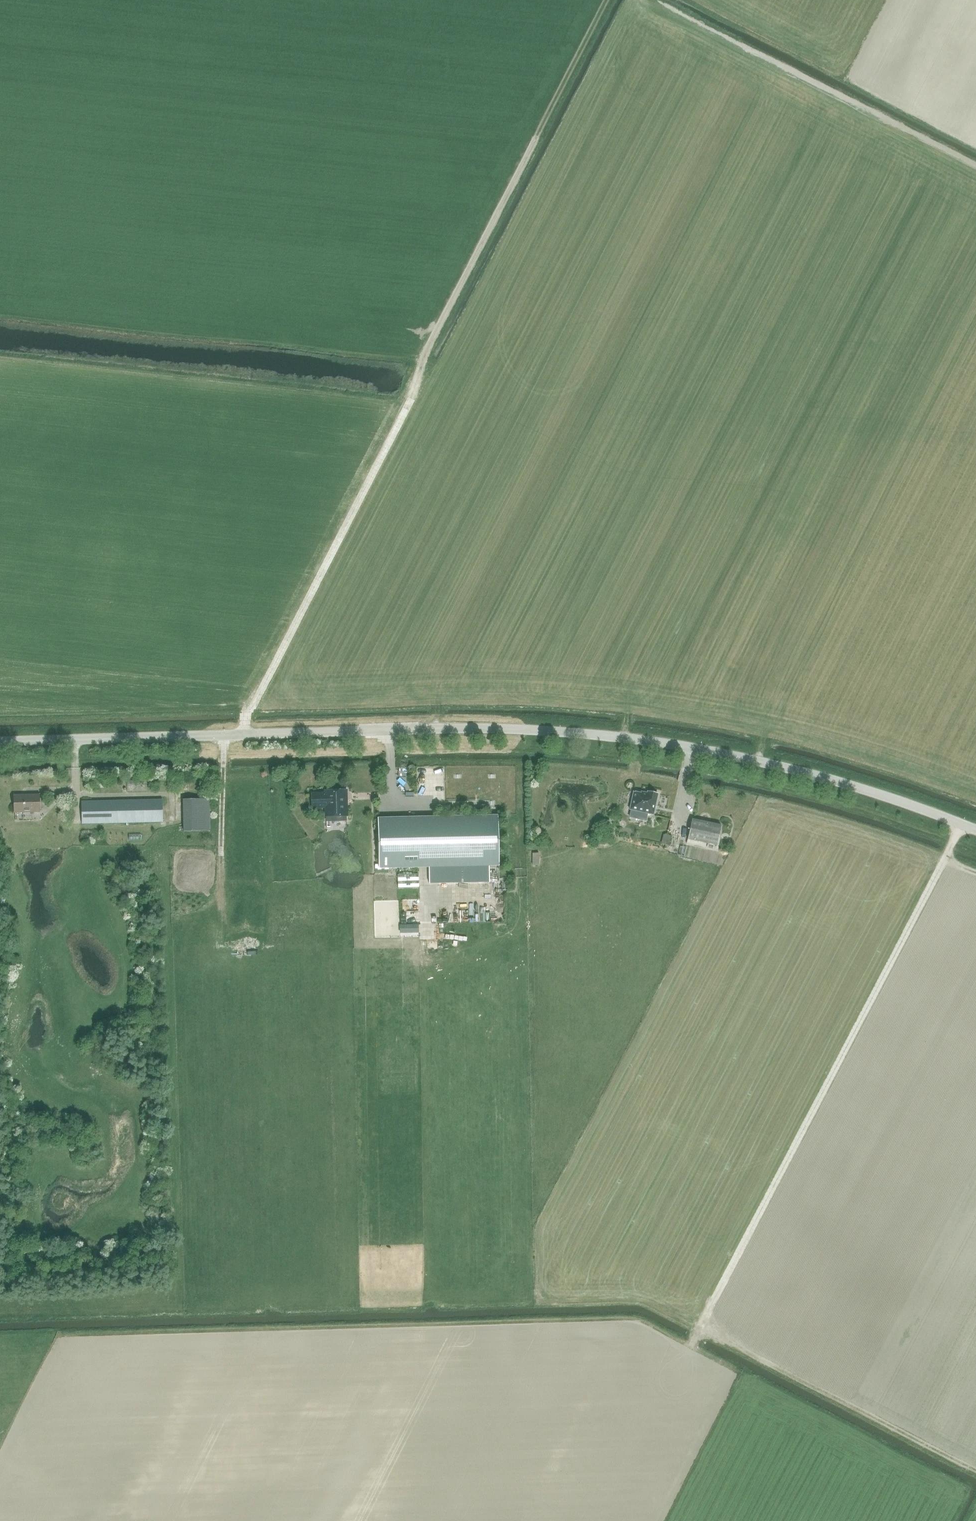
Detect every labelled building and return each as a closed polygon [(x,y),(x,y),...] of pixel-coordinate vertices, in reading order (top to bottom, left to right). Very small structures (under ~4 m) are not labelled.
[(345,792),(345,791),(338,791),(338,793),(333,793),(333,791),(326,791),(326,793),(312,794),(312,808),(324,807),(324,818),(326,818),(326,822),(333,821),(346,821),(345,795),(345,792)] [(631,810),(629,817),(646,820),(647,813),(653,815),(658,794),(647,792),(647,793),(641,792),(640,794),(633,792),(630,810),(631,810)] [(14,813),(40,812),(40,795),(29,795),(29,799),(25,799),(25,795),(14,796),(14,813)] [(211,831),(209,799),(183,800),(184,832),(211,831)] [(82,824),(162,822),(162,800),(81,801),(82,824)] [(499,866),(498,816),(378,819),(379,868),(499,866)] [(688,840),(687,843),(705,847),(706,844),(717,846),(721,825),(692,819),(688,840)] [(671,836),(663,834),(661,843),(669,845),(671,836)]
